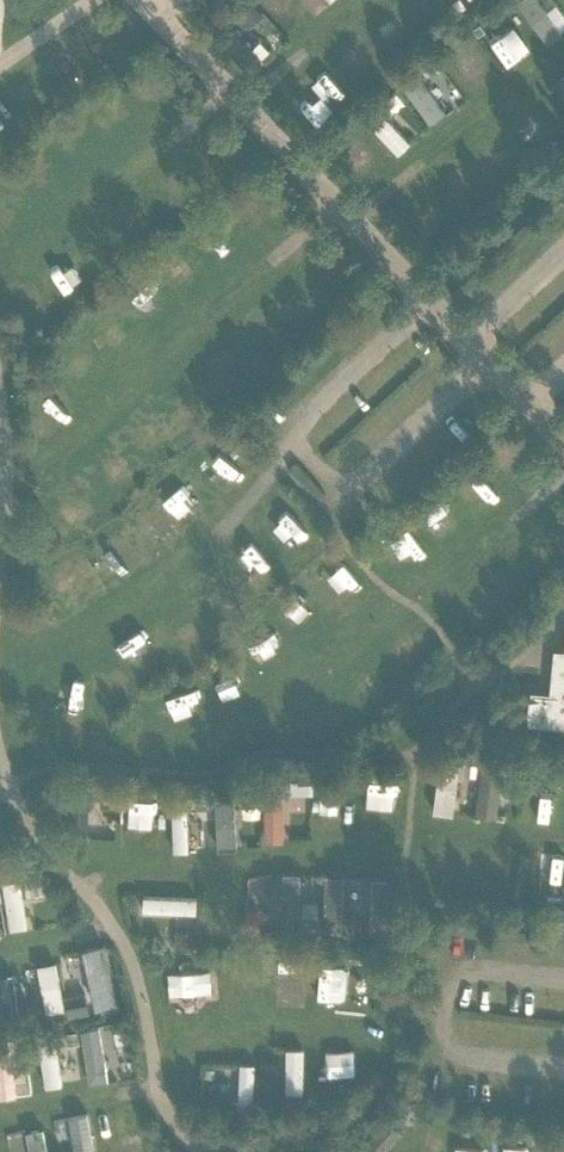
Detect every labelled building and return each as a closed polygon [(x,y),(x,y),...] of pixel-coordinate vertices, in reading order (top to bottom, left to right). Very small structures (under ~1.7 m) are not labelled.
[(46,12),(59,2),(58,0),(36,0),(46,12)] [(271,14),(287,0),(258,0),(271,14)] [(317,9),(327,0),(309,0),(317,9)] [(549,43),(563,32),(563,30),(542,0),(518,0),(549,43)] [(284,7),(272,15),(282,29),(294,20),(284,7)] [(245,15),(220,29),(234,56),(260,43),(245,15)] [(395,16),(375,34),(390,51),(410,34),(395,16)] [(504,16),(486,30),(501,49),(519,35),(504,16)] [(464,27),(455,40),(472,52),(481,39),(464,27)] [(361,36),(347,42),(362,75),(376,69),(361,36)] [(76,37),(58,47),(74,76),(92,67),(76,37)] [(314,68),(299,84),(326,108),(341,92),(314,68)] [(433,75),(415,94),(433,111),(451,93),(433,75)] [(563,104),(563,78),(552,86),(563,104)] [(394,88),(384,103),(398,113),(409,99),(394,88)] [(4,133),(19,123),(0,95),(0,127),(4,133)] [(386,114),(372,128),(400,154),(414,140),(386,114)] [(31,163),(38,174),(55,163),(48,152),(31,163)] [(14,236),(0,220),(0,248),(14,236)] [(316,291),(332,289),(330,274),(314,276),(316,291)] [(280,394),(297,409),(306,398),(290,383),(280,394)] [(182,401),(189,417),(201,412),(194,395),(182,401)] [(224,500),(237,489),(209,457),(196,468),(224,500)] [(474,511),(493,496),(475,475),(457,490),(474,511)] [(194,532),(207,520),(170,481),(157,493),(194,532)] [(286,500),(271,514),(302,549),(317,535),(286,500)] [(442,542),(466,520),(448,500),(424,522),(442,542)] [(69,534),(84,524),(75,511),(60,521),(69,534)] [(114,530),(121,551),(135,547),(128,526),(114,530)] [(101,539),(86,550),(116,590),(131,579),(101,539)] [(412,594),(427,580),(391,541),(376,554),(412,594)] [(326,559),(336,573),(353,562),(343,547),(326,559)] [(228,596),(241,580),(219,563),(207,578),(228,596)] [(328,617),(341,608),(318,573),(296,588),(305,601),(314,595),(328,617)] [(427,659),(442,648),(418,618),(404,629),(427,659)] [(129,638),(157,668),(171,655),(143,625),(129,638)] [(237,645),(267,683),(281,672),(251,634),(237,645)] [(556,656),(555,668),(559,669),(556,693),(531,690),(528,723),(563,726),(563,657),(556,656)] [(377,663),(368,671),(380,686),(390,679),(377,663)] [(224,670),(211,680),(239,713),(251,703),(224,670)] [(326,687),(315,698),(345,731),(356,720),(326,687)] [(172,696),(159,705),(184,740),(198,730),(172,696)] [(94,742),(103,735),(89,718),(81,726),(94,742)] [(437,813),(457,814),(459,760),(439,759),(437,813)] [(482,761),(480,814),(500,815),(502,762),(482,761)] [(289,779),(266,779),(265,843),(288,843),(289,799),(313,799),(313,785),(289,785),(289,779)] [(262,804),(259,788),(242,791),(244,807),(262,804)] [(333,790),(315,790),(314,830),(332,830),(333,790)] [(537,795),(538,825),(551,824),(549,794),(537,795)] [(219,796),(218,843),(236,844),(237,796),(219,796)] [(145,847),(146,806),(128,806),(127,846),(145,847)] [(174,811),(173,845),(188,846),(188,811),(174,811)] [(515,890),(517,849),(499,848),(497,889),(515,890)] [(563,872),(563,858),(553,858),(551,890),(563,891),(563,872)] [(346,929),(344,873),(325,873),(326,930),(346,929)] [(8,929),(27,928),(25,874),(6,875),(8,929)] [(144,917),(195,915),(194,893),(143,895),(144,917)] [(346,915),(346,934),(364,935),(365,916),(346,915)] [(270,1007),(292,1008),(293,955),(271,954),(270,1007)] [(319,954),(320,1006),(339,1006),(338,954),(319,954)] [(44,1010),(62,1010),(61,959),(42,959),(44,1010)] [(169,974),(168,1027),(190,1028),(191,974),(169,974)] [(103,1023),(84,1024),(87,1083),(106,1083),(103,1023)] [(40,1039),(44,1086),(62,1085),(57,1037),(40,1039)] [(0,1044),(0,1097),(18,1096),(16,1043),(0,1044)] [(286,1045),(287,1087),(305,1086),(304,1045),(286,1045)] [(115,1050),(115,1064),(133,1064),(133,1050),(115,1050)] [(71,1079),(85,1074),(80,1058),(66,1062),(71,1079)] [(254,1103),(256,1060),(241,1060),(240,1103),(254,1103)] [(18,1068),(19,1093),(32,1093),(30,1067),(18,1068)] [(88,1115),(72,1121),(79,1140),(95,1134),(88,1115)] [(357,1151),(386,1151),(402,1129),(382,1115),(357,1151)] [(27,1134),(31,1151),(48,1151),(44,1131),(27,1134)] [(485,1139),(459,1136),(457,1151),(483,1151),(485,1139)] [(530,1149),(507,1144),(505,1151),(529,1151),(530,1149)]
